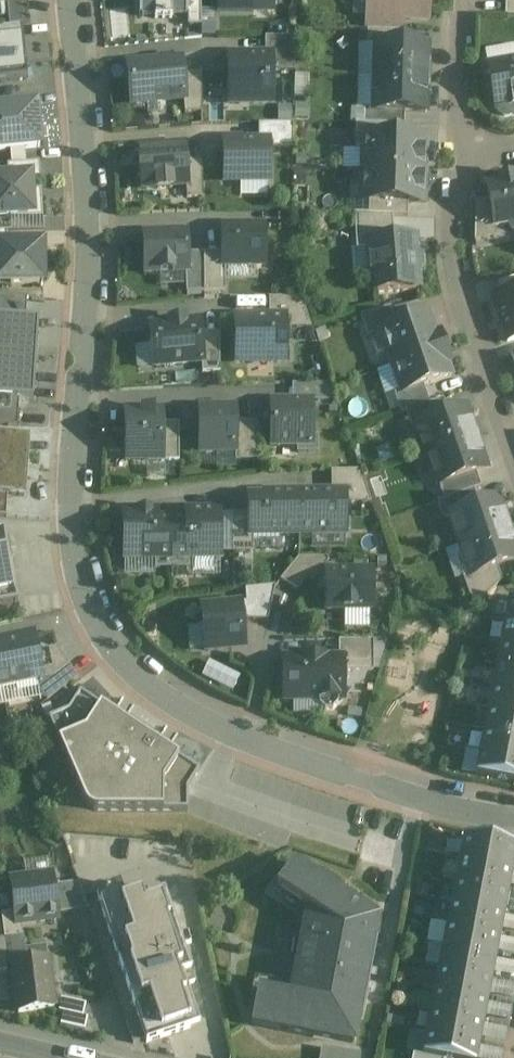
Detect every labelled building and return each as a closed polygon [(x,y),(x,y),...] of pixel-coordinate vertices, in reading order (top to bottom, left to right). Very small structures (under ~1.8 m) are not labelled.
[(139,18),(154,18),(155,21),(172,20),(172,18),(187,18),(187,0),(139,0),(139,18)] [(201,0),(187,0),(187,18),(188,28),(201,28),(201,0)] [(219,13),(272,13),(272,0),(219,0),(219,13)] [(367,17),(402,18),(402,19),(428,20),(428,0),(368,0),(367,17)] [(505,17),(513,17),(513,0),(506,0),(505,17)] [(402,18),(367,17),(367,31),(401,33),(402,19),(402,18)] [(401,33),(367,31),(367,46),(375,46),(375,45),(406,46),(406,33),(401,33)] [(295,39),(265,39),(265,57),(271,57),(271,59),(271,73),(294,74),(295,39)] [(27,83),(23,40),(0,42),(0,85),(27,83)] [(406,46),(375,45),(375,46),(374,79),(426,80),(427,46),(406,46)] [(265,57),(228,58),(229,104),(272,104),(271,73),(271,59),(271,57),(265,57)] [(181,61),(128,67),(131,106),(183,101),(185,101),(182,76),(181,61)] [(488,68),(495,111),(497,110),(497,113),(503,117),(513,116),(513,63),(488,68)] [(201,75),(182,76),(185,101),(183,101),(184,115),(202,113),(201,75)] [(426,80),(374,79),(374,111),(373,112),(404,113),(425,114),(426,80)] [(4,111),(36,108),(34,96),(3,99),(4,111)] [(0,112),(0,153),(39,149),(36,108),(4,111),(0,112)] [(404,113),(373,112),(374,111),(364,111),(364,126),(390,127),(404,127),(404,113)] [(293,126),(258,126),(258,143),(269,143),(269,149),(292,149),(293,126)] [(364,126),(355,126),(355,140),(364,140),(364,139),(389,139),(390,127),(364,126)] [(389,139),(364,139),(364,140),(363,172),(424,174),(424,141),(389,139)] [(258,143),(223,144),(224,183),(269,182),(269,149),(269,143),(258,143)] [(183,148),(139,151),(142,190),(157,189),(157,191),(172,190),(172,187),(185,186),(186,186),(184,163),(183,148)] [(202,161),(184,163),(186,186),(185,186),(186,200),(202,199),(202,161)] [(30,178),(31,181),(40,181),(39,164),(7,166),(8,179),(30,178)] [(424,174),(363,172),(362,202),(369,203),(408,204),(423,204),(424,174)] [(0,180),(0,219),(11,219),(33,217),(32,202),(31,192),(31,181),(30,178),(8,179),(0,180)] [(498,180),(499,184),(485,186),(488,202),(493,230),(494,229),(507,227),(511,232),(513,230),(513,181),(513,178),(498,180)] [(41,192),(31,192),(32,202),(42,201),(41,192)] [(33,217),(11,219),(11,220),(43,219),(42,201),(32,202),(33,217)] [(488,202),(475,204),(474,243),(496,239),(494,229),(493,230),(488,202)] [(408,204),(369,203),(368,215),(368,216),(392,217),(393,218),(407,218),(408,204)] [(392,217),(368,216),(368,215),(354,215),(356,251),(369,250),(368,249),(385,247),(384,243),(394,242),(394,241),(393,218),(392,217)] [(264,229),(223,228),(223,255),(223,268),(225,268),(264,268),(264,229)] [(187,233),(142,235),(144,275),(185,274),(188,273),(188,255),(187,233)] [(415,240),(394,241),(394,242),(384,243),(385,247),(368,249),(369,250),(371,287),(377,291),(418,288),(417,272),(421,267),(421,261),(416,257),(415,240)] [(43,245),(7,246),(0,246),(0,285),(43,284),(43,245)] [(203,254),(188,255),(188,273),(185,274),(186,294),(203,293),(203,254)] [(225,294),(225,268),(223,268),(223,255),(203,254),(203,293),(225,294)] [(492,300),(507,343),(513,341),(513,292),(492,300)] [(0,298),(0,319),(25,321),(26,299),(0,298)] [(301,299),(268,299),(269,319),(285,319),(285,330),(311,329),(301,299)] [(390,310),(360,317),(367,338),(381,334),(380,332),(395,327),(390,310)] [(395,327),(380,332),(381,334),(392,367),(444,349),(440,336),(437,337),(429,315),(395,327)] [(0,319),(0,353),(36,355),(38,322),(25,321),(0,319)] [(269,319),(235,319),(235,363),(285,362),(285,330),(285,319),(269,319)] [(184,322),(170,323),(170,325),(150,327),(153,368),(201,363),(202,363),(200,335),(198,322),(184,324),(184,322)] [(219,335),(200,335),(202,363),(201,363),(202,374),(220,374),(219,335)] [(444,349),(392,367),(401,393),(401,395),(423,387),(451,378),(446,364),(449,363),(444,349)] [(0,353),(0,400),(19,402),(33,402),(36,355),(0,353)] [(423,387),(401,395),(401,393),(394,396),(400,415),(405,413),(429,405),(423,387)] [(0,400),(0,427),(17,428),(19,402),(0,400)] [(429,405),(405,413),(411,428),(416,426),(416,425),(447,414),(442,400),(429,405)] [(311,403),(275,403),(271,408),(271,447),(296,447),(297,454),(317,454),(317,449),(318,449),(318,438),(311,438),(311,403)] [(225,409),(198,409),(198,454),(235,454),(236,454),(236,424),(236,409),(235,408),(236,407),(225,407),(225,409)] [(447,414),(416,425),(416,426),(426,456),(428,455),(476,439),(465,408),(447,414)] [(152,411),(142,411),(142,412),(125,413),(126,461),(161,461),(162,461),(161,425),(161,412),(152,412),(152,411)] [(257,424),(236,424),(236,454),(235,454),(235,462),(257,462),(257,424)] [(178,425),(161,425),(162,461),(161,461),(161,463),(179,463),(178,425)] [(476,439),(428,455),(439,486),(476,474),(486,470),(476,439)] [(0,440),(0,497),(7,498),(23,499),(24,481),(26,482),(27,480),(24,480),(25,467),(27,467),(27,465),(25,465),(27,442),(0,440)] [(360,472),(330,473),(331,493),(344,493),(344,504),(370,504),(360,472)] [(476,474),(439,486),(444,501),(474,490),(481,488),(476,474)] [(444,501),(437,503),(442,519),(451,516),(450,515),(479,505),(474,490),(444,501)] [(331,493),(297,494),(298,535),(344,534),(344,504),(344,493),(331,493)] [(264,494),(264,498),(248,498),(249,515),(249,536),(252,536),(298,535),(297,494),(264,494)] [(479,505),(450,515),(451,516),(461,545),(507,530),(496,499),(479,505)] [(156,512),(123,513),(124,559),(155,559),(156,559),(156,521),(156,512)] [(219,512),(186,512),(186,521),(187,559),(188,559),(219,559),(219,512)] [(249,515),(232,515),(232,554),(252,554),(252,536),(249,536),(249,515)] [(171,521),(156,521),(156,559),(155,559),(155,570),(171,570),(171,521)] [(186,521),(171,521),(171,570),(188,570),(188,559),(187,559),(186,521)] [(461,545),(471,575),(471,576),(497,567),(513,561),(513,551),(507,530),(461,545)] [(17,608),(9,559),(2,560),(0,551),(0,610),(17,608)] [(306,581),(326,580),(326,573),(328,573),(328,560),(298,560),(279,583),(296,594),(306,581)] [(497,567),(471,576),(471,575),(462,578),(469,596),(477,605),(502,582),(497,567)] [(328,573),(326,573),(326,580),(326,612),(372,612),(372,573),(328,573)] [(246,604),(244,604),(245,622),(268,622),(275,589),(245,591),(246,604)] [(511,602),(509,601),(505,624),(513,626),(513,599),(511,602)] [(244,604),(201,609),(206,653),(245,649),(242,622),(245,622),(244,604)] [(505,624),(501,645),(513,648),(513,626),(505,624)] [(0,647),(0,691),(36,684),(40,683),(40,682),(35,655),(32,640),(0,647)] [(372,642),(338,642),(338,660),(342,660),(342,672),(373,672),(372,642)] [(501,645),(496,667),(513,671),(513,648),(501,645)] [(56,650),(35,655),(40,682),(53,679),(69,668),(56,650)] [(323,658),(302,658),(300,660),(283,660),(283,700),(318,699),(318,706),(324,711),(332,711),(337,705),(337,699),(343,699),(342,672),(342,660),(338,660),(325,660),(323,658)] [(496,667),(492,689),(513,693),(513,671),(496,667)] [(53,679),(40,682),(40,683),(36,684),(37,691),(46,703),(77,680),(69,668),(53,679)] [(492,689),(488,711),(513,716),(513,693),(492,689)] [(199,773),(80,695),(68,714),(49,722),(84,805),(86,808),(88,810),(91,812),(94,813),(187,813),(188,791),(199,773)] [(488,711),(484,732),(513,738),(513,716),(488,711)] [(484,732),(480,754),(513,761),(513,738),(484,732)] [(480,754),(476,777),(513,784),(513,761),(480,754)] [(464,838),(460,861),(512,871),(513,862),(513,848),(464,838)] [(512,871),(460,861),(456,883),(508,893),(512,871)] [(377,919),(292,864),(275,890),(307,911),(303,930),(302,930),(292,987),(290,999),(257,993),(251,1024),(353,1044),(358,1017),(361,1018),(376,941),(373,941),(377,919)] [(51,875),(10,880),(14,912),(16,924),(20,923),(56,918),(56,914),(52,886),(51,875)] [(508,893),(456,883),(452,904),(504,914),(508,893)] [(81,911),(72,884),(52,886),(56,914),(81,911)] [(165,893),(148,898),(145,889),(122,895),(119,887),(97,895),(125,978),(186,958),(165,893)] [(504,914),(452,904),(448,926),(500,936),(504,914)] [(14,912),(0,914),(4,938),(8,938),(22,936),(20,923),(16,924),(14,912)] [(0,914),(0,972),(6,973),(6,964),(11,963),(8,938),(4,938),(0,914)] [(500,936),(448,926),(443,948),(496,958),(500,936)] [(22,936),(8,938),(11,963),(26,961),(24,950),(22,936)] [(46,947),(24,950),(26,961),(47,958),(46,947)] [(496,958),(443,948),(439,969),(491,979),(496,958)] [(26,961),(11,963),(17,1012),(53,1008),(47,958),(26,961)] [(125,978),(146,1043),(200,1025),(186,986),(195,983),(186,958),(125,978)] [(491,979),(439,969),(435,991),(487,1001),(491,979)] [(487,1001),(435,991),(431,1013),(483,1023),(487,1001)] [(85,1004),(60,999),(58,1011),(62,1012),(59,1025),(84,1030),(87,1017),(82,1016),(85,1004)] [(483,1023),(431,1013),(427,1034),(479,1044),(483,1023)] [(427,1034),(423,1057),(422,1057),(428,1057),(476,1057),(479,1044),(427,1034)] [(322,1050),(321,1057),(361,1057),(361,1056),(322,1050)]
